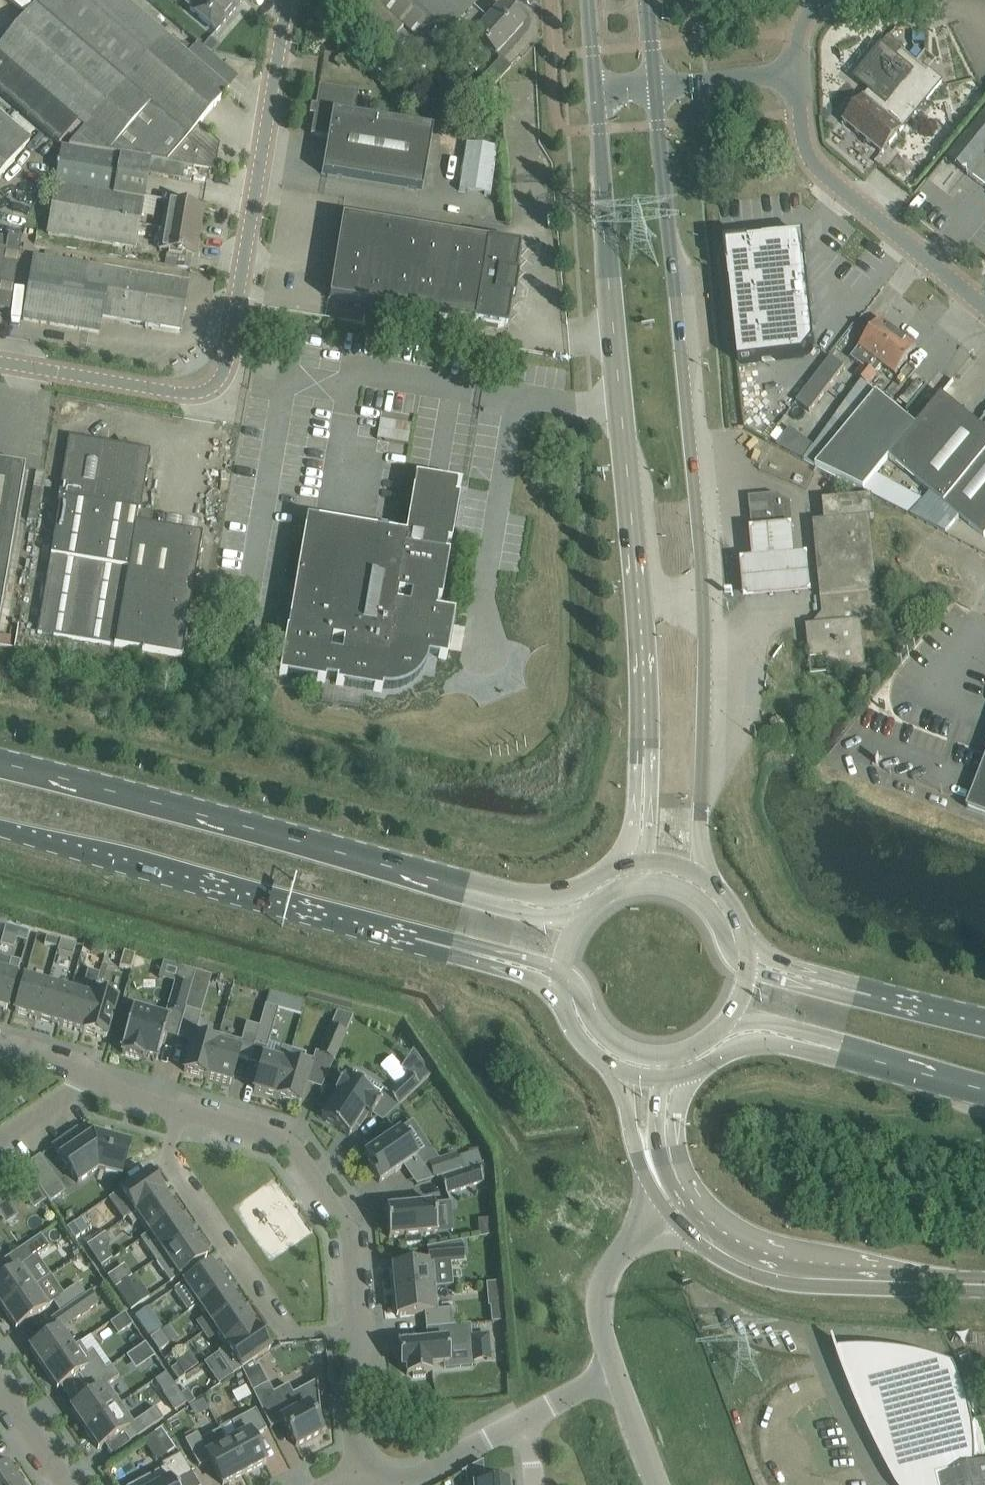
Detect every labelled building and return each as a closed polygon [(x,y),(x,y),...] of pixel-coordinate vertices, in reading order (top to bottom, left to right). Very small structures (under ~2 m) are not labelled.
[(59,145),(62,141),(78,123),(85,129),(69,147),(150,160),(182,166),(185,167),(208,171),(210,171),(215,172),(219,150),(215,149),(216,142),(198,126),(228,91),(239,79),(197,44),(187,56),(164,36),(122,0),(40,0),(36,5),(0,47),(0,95),(59,145)] [(190,10),(216,32),(244,0),(199,0),(190,10)] [(361,10),(394,40),(395,38),(403,30),(404,29),(432,54),(444,40),(459,53),(474,36),(475,37),(495,55),(496,54),(524,24),(503,5),(487,22),(472,8),(475,5),(469,0),(350,0),(361,10)] [(864,97),(843,122),(883,154),(883,153),(943,82),(929,71),(928,72),(905,53),(903,51),(898,48),(900,46),(889,38),(879,50),(877,52),(859,73),(864,78),(860,84),(871,93),(868,96),(866,99),(864,97)] [(501,59),(472,90),(483,100),(511,68),(501,59)] [(434,129),(355,116),(359,92),(320,85),(311,135),(328,138),(322,174),(423,191),(434,129)] [(948,158),(967,174),(984,153),(984,114),(948,158)] [(30,141),(0,115),(0,176),(30,141)] [(56,184),(48,235),(54,235),(134,249),(142,202),(142,199),(143,199),(148,174),(150,163),(150,160),(69,147),(62,146),(62,149),(56,184)] [(203,209),(183,205),(165,202),(157,249),(166,251),(164,265),(190,270),(193,255),(195,256),(203,209)] [(486,243),(342,219),(330,299),(474,322),(473,322),(480,323),(480,325),(500,328),(500,327),(506,328),(507,323),(508,323),(512,302),(510,302),(511,299),(514,299),(515,293),(516,294),(518,283),(516,283),(517,277),(515,277),(515,273),(516,274),(520,253),(518,253),(519,248),(513,247),(514,246),(493,242),(493,244),(486,242),(486,243)] [(9,311),(12,292),(21,240),(8,238),(0,237),(0,310),(9,311)] [(739,244),(726,245),(727,264),(727,269),(728,268),(729,281),(730,285),(739,364),(804,357),(814,343),(807,271),(806,264),(807,264),(806,256),(805,256),(803,237),(785,239),(785,238),(763,241),(761,241),(749,243),(749,242),(744,243),(739,244)] [(181,330),(189,283),(34,257),(23,320),(99,333),(102,317),(181,330)] [(899,334),(880,320),(851,358),(863,367),(856,376),(862,381),(878,361),(893,342),(899,334)] [(899,334),(893,342),(878,361),(862,381),(871,387),(879,376),(877,374),(883,366),(896,375),(904,364),(917,348),(899,334)] [(797,403),(810,413),(845,367),(831,357),(797,403)] [(804,461),(816,467),(864,490),(889,459),(931,493),(912,516),(946,534),(960,517),(984,537),(984,536),(984,427),(984,429),(977,424),(942,395),(929,410),(916,426),(862,381),(814,447),(804,461)] [(384,419),(382,438),(411,442),(414,423),(384,419)] [(784,434),(778,446),(792,454),(798,441),(784,434)] [(138,510),(148,452),(71,439),(51,557),(37,630),(181,655),(199,554),(202,535),(150,526),(151,522),(144,513),(140,512),(140,510),(138,510)] [(25,469),(0,465),(0,617),(25,469)] [(902,506),(911,491),(883,474),(874,490),(902,506)] [(405,535),(307,519),(292,603),(284,644),(279,675),(382,692),(383,688),(386,689),(390,689),(394,689),(397,688),(399,688),(402,687),(406,685),(410,683),(413,681),(416,679),(419,676),(421,673),(423,670),(424,667),(426,663),(427,659),(428,656),(447,660),(454,614),(436,611),(437,600),(441,600),(449,554),(445,554),(447,543),(451,543),(458,498),(454,497),(456,486),(460,487),(461,484),(415,477),(405,535)] [(790,504),(776,496),(749,498),(752,531),(793,527),(790,504)] [(806,626),(810,660),(826,658),(828,675),(848,673),(867,671),(862,621),(881,619),(871,517),(874,517),(872,496),(823,501),(825,522),(813,523),(823,624),(806,626)] [(791,535),(750,539),(753,566),(740,568),(744,608),(811,602),(807,563),(794,564),(791,535)] [(278,601),(288,602),(290,592),(280,590),(278,601)] [(968,807),(984,814),(984,762),(968,807)] [(19,926),(8,922),(5,930),(17,933),(19,926)] [(60,938),(48,935),(46,942),(58,945),(60,938)] [(76,942),(62,938),(59,948),(73,952),(76,942)] [(106,946),(94,943),(92,950),(104,953),(106,946)] [(124,951),(121,964),(132,968),(136,954),(124,951)] [(0,957),(0,1009),(7,1011),(21,963),(0,957)] [(196,971),(181,967),(168,1012),(183,1016),(185,1009),(192,987),(196,971)] [(196,971),(192,987),(208,991),(212,976),(196,971)] [(15,1013),(38,1019),(48,985),(25,978),(15,1013)] [(95,988),(82,1032),(107,1039),(118,1000),(103,996),(105,987),(96,984),(95,988)] [(38,1019),(61,1026),(71,991),(48,985),(38,1019)] [(61,1026),(82,1032),(95,988),(87,986),(85,995),(71,991),(61,1026)] [(279,1009),(266,1006),(259,1028),(254,1046),(267,1050),(279,1009)] [(157,1060),(168,1019),(133,1009),(121,1050),(123,1050),(122,1054),(144,1060),(145,1056),(157,1060)] [(184,1071),(207,1078),(219,1036),(197,1030),(202,1014),(185,1009),(183,1016),(177,1039),(192,1043),(184,1071)] [(219,1036),(207,1078),(231,1085),(238,1058),(250,1061),(254,1046),(259,1028),(246,1024),(241,1042),(219,1036)] [(346,1034),(331,1027),(319,1054),(334,1061),(346,1034)] [(254,1091),(277,1098),(287,1063),(288,1063),(292,1050),(282,1047),(280,1057),(265,1053),(254,1091)] [(287,1063),(277,1098),(301,1104),(313,1060),(304,1058),(301,1067),(288,1063),(287,1063)] [(420,1086),(409,1075),(387,1095),(398,1106),(399,1105),(399,1106),(419,1088),(419,1087),(420,1086)] [(344,1078),(334,1092),(337,1094),(321,1119),(349,1137),(356,1125),(360,1127),(368,1114),(371,1116),(381,1101),(347,1079),(347,1080),(344,1078)] [(53,1147),(78,1183),(99,1169),(122,1176),(130,1145),(111,1139),(110,1139),(109,1138),(108,1141),(102,1139),(103,1137),(102,1136),(101,1137),(93,1134),(85,1140),(78,1130),(53,1147)] [(397,1133),(395,1130),(380,1140),(382,1143),(365,1154),(373,1166),(369,1168),(379,1183),(417,1157),(399,1131),(397,1133)] [(39,1156),(25,1167),(27,1170),(41,1191),(56,1180),(39,1156)] [(429,1165),(435,1180),(461,1171),(456,1156),(429,1165)] [(441,1179),(446,1195),(484,1183),(478,1166),(442,1178),(442,1179),(441,1179)] [(27,1170),(13,1179),(27,1201),(41,1191),(27,1170)] [(122,1210),(127,1218),(163,1193),(149,1172),(121,1191),(130,1204),(122,1210)] [(141,1220),(149,1233),(150,1234),(178,1215),(163,1193),(127,1218),(133,1226),(141,1220)] [(406,1239),(407,1244),(420,1243),(419,1237),(420,1237),(421,1237),(421,1236),(437,1234),(434,1204),(418,1206),(418,1205),(417,1205),(417,1204),(403,1206),(402,1206),(402,1207),(386,1209),(389,1239),(405,1237),(405,1238),(406,1238),(406,1239)] [(141,1239),(156,1262),(193,1236),(178,1215),(150,1234),(149,1233),(141,1239)] [(81,1232),(74,1222),(69,1225),(76,1236),(81,1232)] [(13,1252),(23,1266),(49,1247),(40,1234),(13,1252)] [(193,1236),(156,1262),(170,1283),(207,1258),(193,1236)] [(101,1250),(94,1240),(89,1244),(96,1254),(101,1250)] [(432,1248),(433,1264),(466,1261),(465,1245),(432,1248)] [(392,1268),(394,1292),(436,1288),(433,1264),(392,1268)] [(184,1284),(198,1305),(226,1286),(212,1265),(184,1284)] [(2,1309),(36,1286),(23,1266),(1,1281),(0,1280),(0,1306),(2,1309)] [(122,1281),(115,1271),(110,1275),(117,1285),(122,1281)] [(141,1301),(127,1279),(117,1287),(132,1308),(141,1301)] [(78,1284),(52,1302),(61,1313),(69,1307),(86,1296),(78,1284)] [(50,1306),(37,1286),(36,1286),(2,1309),(16,1329),(50,1306)] [(198,1323),(204,1333),(241,1307),(226,1286),(198,1305),(206,1317),(198,1323)] [(425,1314),(426,1329),(458,1326),(456,1309),(438,1311),(436,1288),(394,1292),(397,1316),(425,1314)] [(86,1296),(69,1307),(76,1317),(98,1302),(91,1292),(86,1296)] [(492,1305),(493,1320),(504,1319),(502,1304),(492,1305)] [(218,1334),(227,1347),(228,1348),(256,1329),(241,1307),(204,1333),(209,1340),(218,1334)] [(133,1322),(126,1312),(112,1321),(119,1332),(133,1322)] [(151,1335),(160,1329),(155,1321),(146,1328),(151,1335)] [(447,1349),(472,1347),(470,1325),(458,1326),(426,1329),(427,1341),(399,1344),(402,1369),(406,1368),(407,1375),(413,1375),(413,1378),(425,1377),(425,1373),(432,1373),(431,1366),(449,1364),(447,1349)] [(29,1349),(43,1369),(73,1349),(72,1348),(59,1329),(52,1334),(29,1349)] [(228,1348),(227,1347),(218,1353),(234,1375),(242,1370),(254,1361),(270,1350),(256,1329),(228,1348)] [(170,1342),(161,1330),(152,1336),(161,1349),(170,1342)] [(154,1354),(146,1342),(133,1351),(141,1363),(154,1354)] [(80,1373),(87,1383),(106,1370),(106,1369),(93,1351),(87,1354),(80,1343),(72,1348),(73,1349),(43,1369),(57,1389),(80,1373)] [(964,1385),(955,1365),(938,1360),(927,1356),(918,1354),(910,1353),(905,1352),(894,1350),(880,1349),(869,1349),(860,1349),(848,1349),(837,1350),(840,1362),(845,1374),(861,1413),(865,1421),(877,1448),(887,1467),(897,1484),(984,1484),(984,1429),(983,1420),(973,1423),(964,1385)] [(316,1382),(293,1394),(288,1385),(273,1393),(258,1365),(257,1366),(254,1361),(242,1370),(270,1429),(283,1422),(296,1447),(322,1433),(316,1420),(320,1418),(320,1420),(321,1420),(317,1380),(316,1380),(316,1382)] [(185,1374),(178,1364),(173,1368),(180,1378),(185,1374)] [(71,1409),(85,1429),(121,1404),(108,1385),(119,1378),(111,1366),(106,1369),(106,1370),(87,1383),(94,1393),(71,1409)] [(167,1374),(155,1382),(174,1411),(186,1403),(167,1374)] [(196,1399),(189,1389),(183,1392),(190,1403),(196,1399)] [(199,1417),(213,1411),(207,1399),(193,1405),(199,1417)] [(121,1404),(85,1429),(98,1449),(123,1432),(130,1443),(163,1420),(156,1408),(134,1423),(121,1404)] [(225,1440),(227,1443),(228,1443),(245,1475),(266,1463),(253,1438),(267,1431),(255,1410),(232,1423),(237,1434),(225,1440)] [(161,1431),(152,1437),(165,1457),(175,1451),(161,1431)] [(227,1443),(208,1454),(197,1434),(185,1441),(199,1467),(210,1461),(223,1484),(225,1484),(245,1475),(228,1443),(227,1443)] [(163,1468),(132,1484),(174,1484),(193,1475),(180,1455),(162,1465),(163,1468)] [(465,1484),(484,1484),(482,1462),(464,1471),(465,1484)] [(7,1465),(0,1470),(0,1484),(21,1484),(7,1465)]
